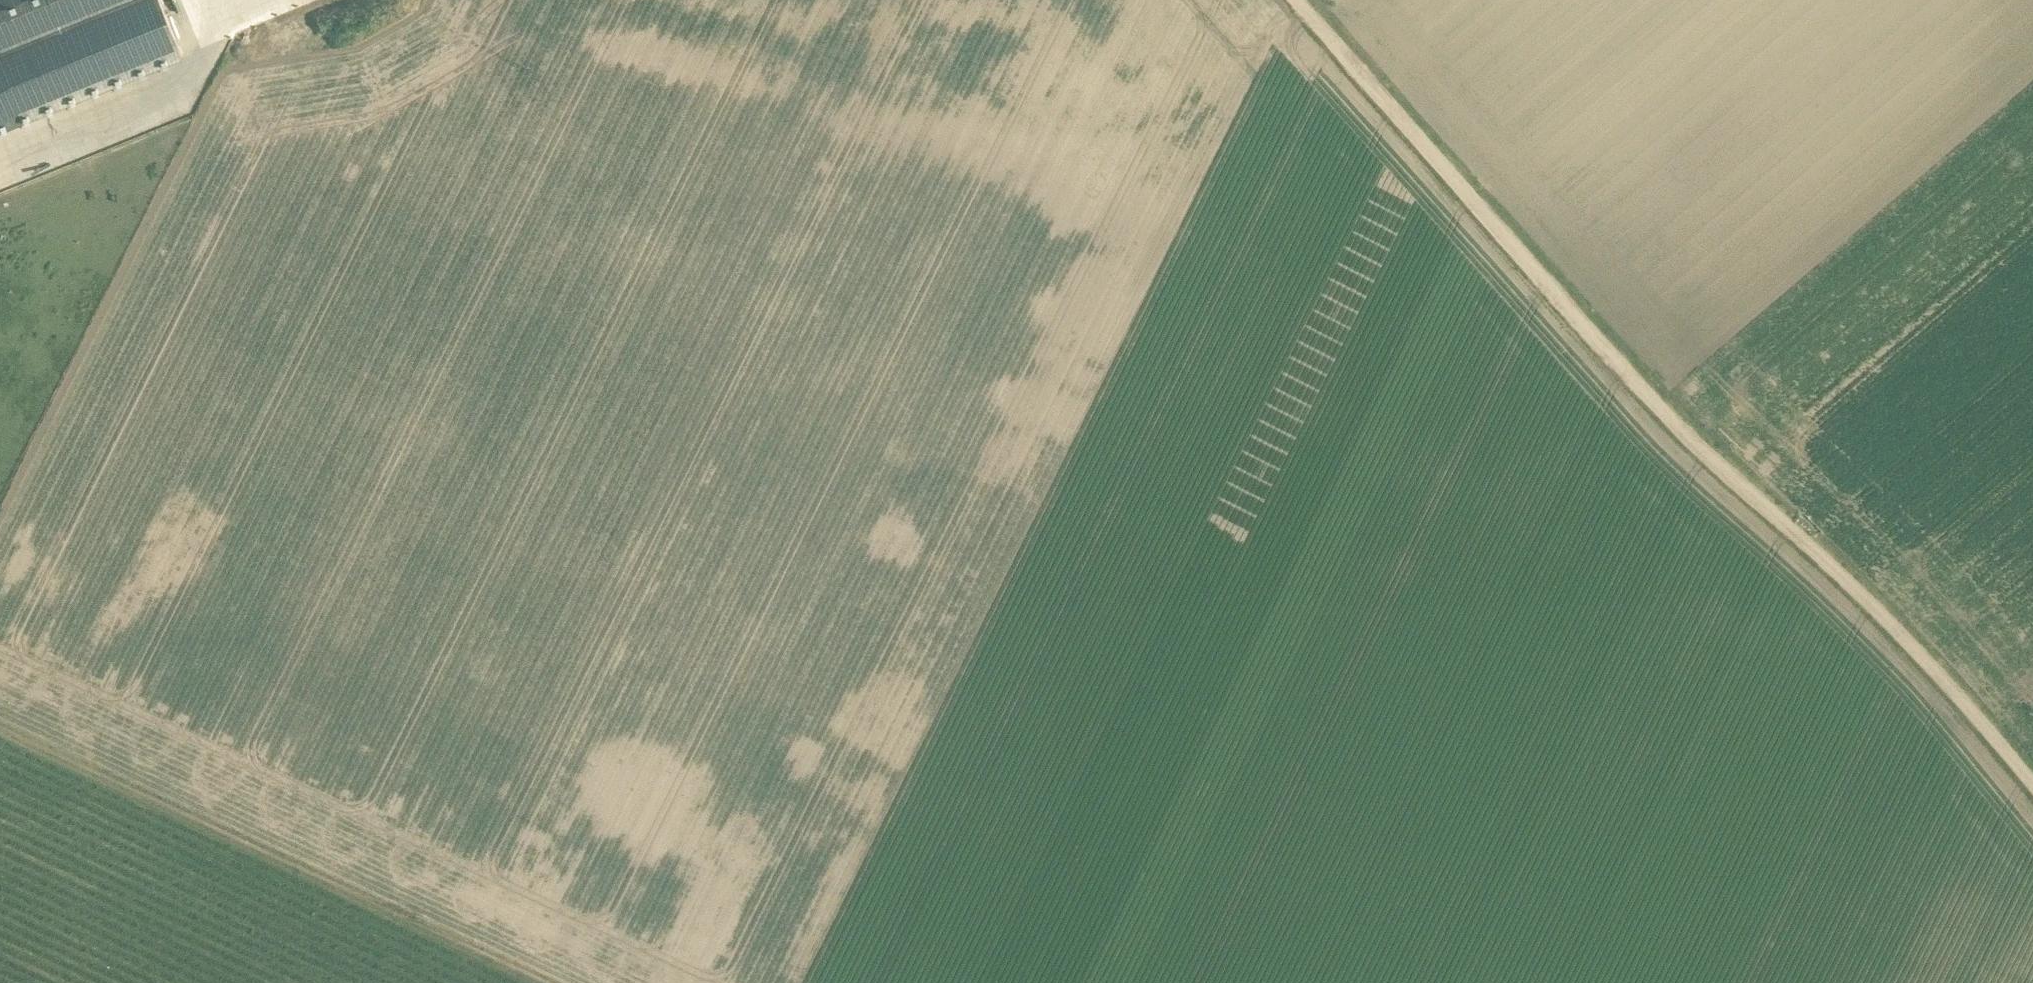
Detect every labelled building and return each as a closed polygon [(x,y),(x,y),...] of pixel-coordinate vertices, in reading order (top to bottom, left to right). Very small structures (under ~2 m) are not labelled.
[(182,53),(160,0),(0,0),(0,127),(182,53)]
